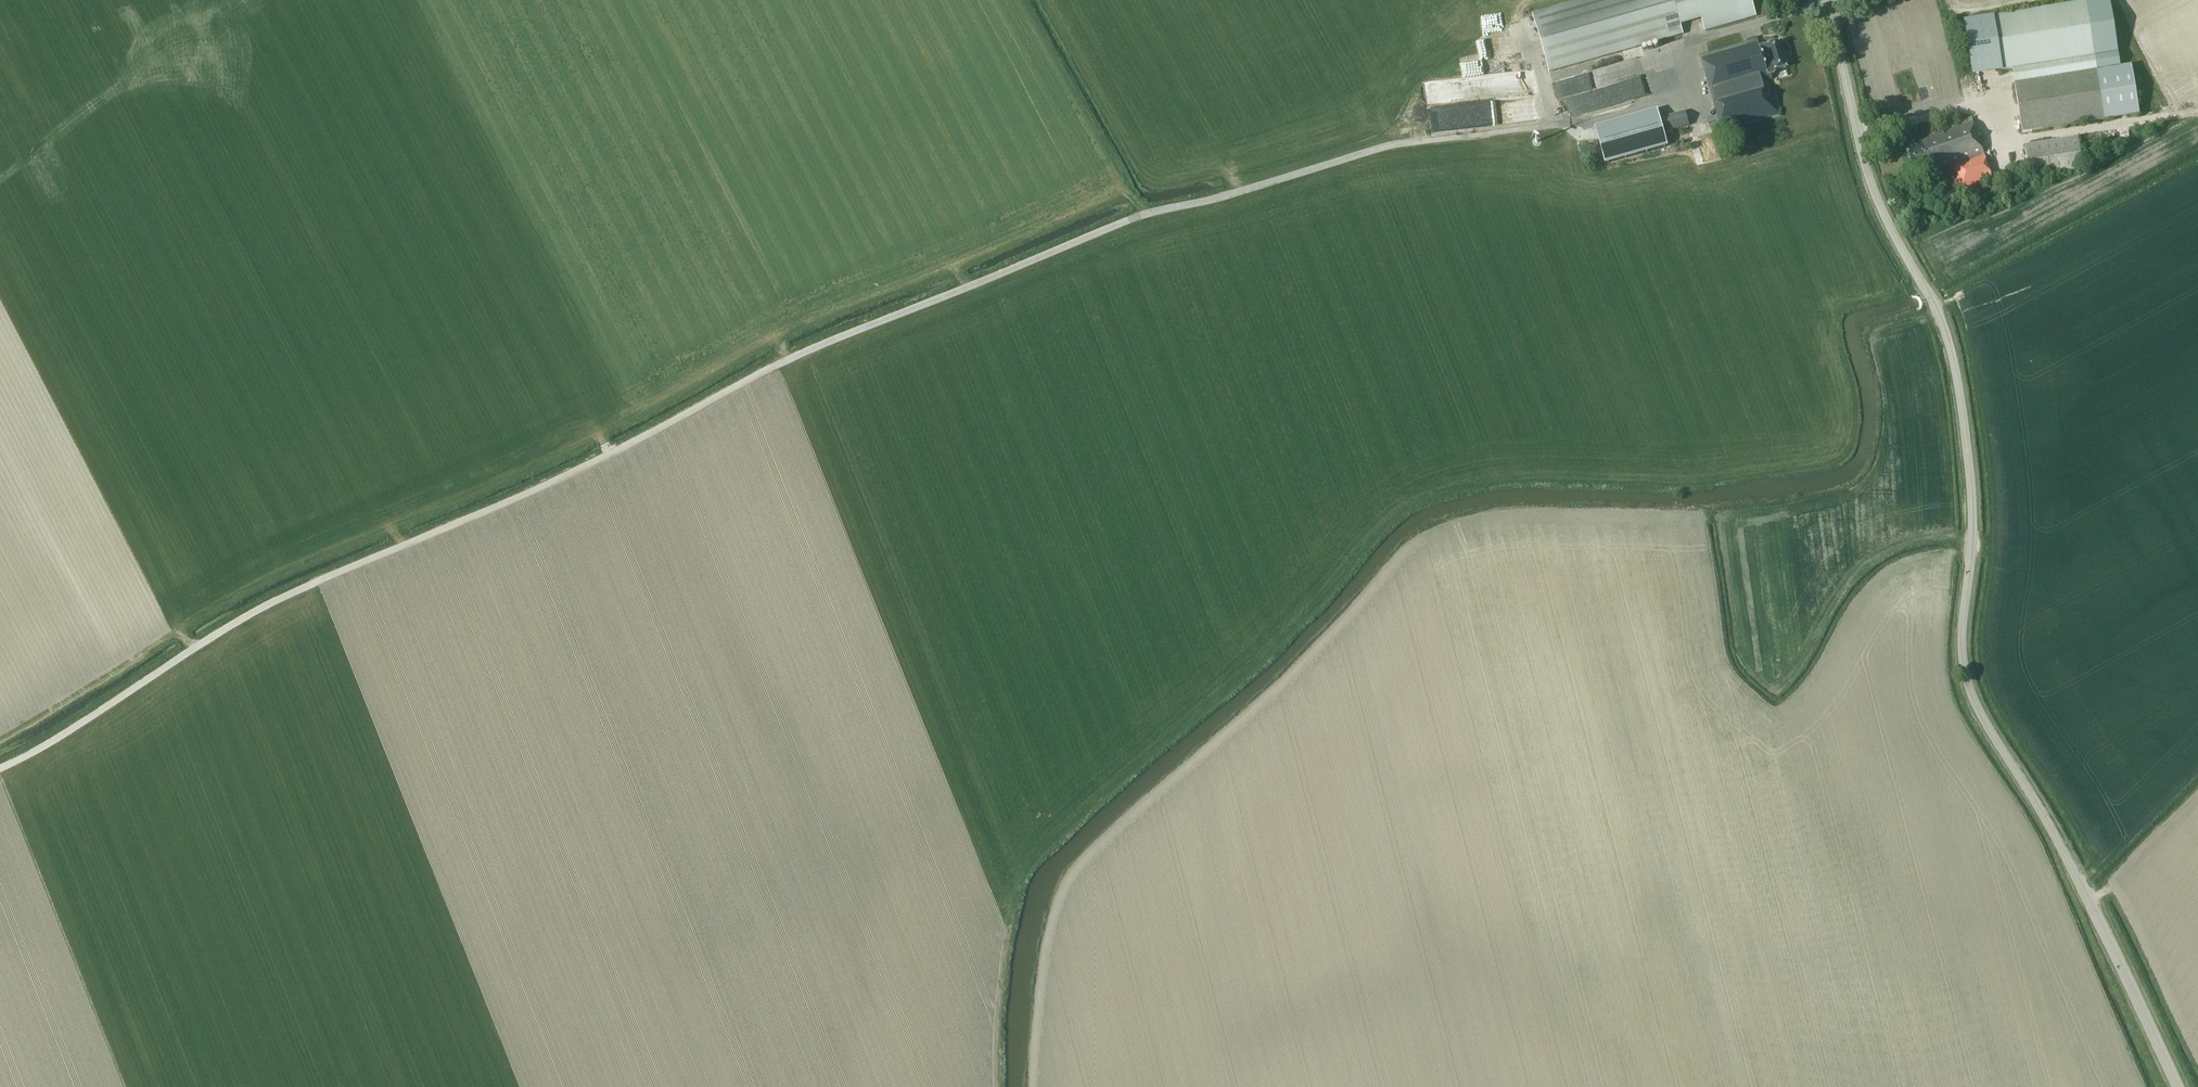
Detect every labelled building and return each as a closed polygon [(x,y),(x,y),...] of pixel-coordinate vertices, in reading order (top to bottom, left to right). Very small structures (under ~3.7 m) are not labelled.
[(1752,0),(1580,0),(1534,12),(1549,70),(1684,34),(1682,25),(1702,19),(1705,31),(1757,17),(1752,0)] [(2001,72),(2012,70),(2096,57),(2087,1),(1993,16),(2001,72)] [(1789,68),(1783,49),(1781,43),(1760,49),(1757,39),(1750,41),(1750,43),(1700,58),(1722,133),(1779,116),(1769,83),(1774,81),(1773,76),(1776,75),(1776,72),(1789,68)] [(1641,47),(1633,49),(1634,57),(1642,56),(1641,47)] [(2096,57),(2012,70),(2015,84),(2098,71),(2096,57)] [(1637,61),(1554,78),(1559,98),(1611,87),(1614,101),(1650,93),(1646,74),(1640,75),(1637,61)] [(2098,71),(2015,84),(2022,133),(2140,114),(2132,66),(2098,71)] [(1595,127),(1605,164),(1668,146),(1658,110),(1595,127)] [(1663,119),(1667,133),(1690,126),(1685,112),(1663,119)] [(1964,119),(1928,133),(1929,136),(1920,139),(1922,143),(1907,148),(1915,172),(1930,167),(1932,173),(1952,166),(1985,154),(1972,119),(1972,117),(1964,119)] [(2025,144),(2030,179),(2084,170),(2079,136),(2025,144)] [(1961,190),(1994,178),(1985,154),(1952,166),(1961,190)] [(1999,176),(2004,188),(2013,185),(2008,172),(1999,176)]
